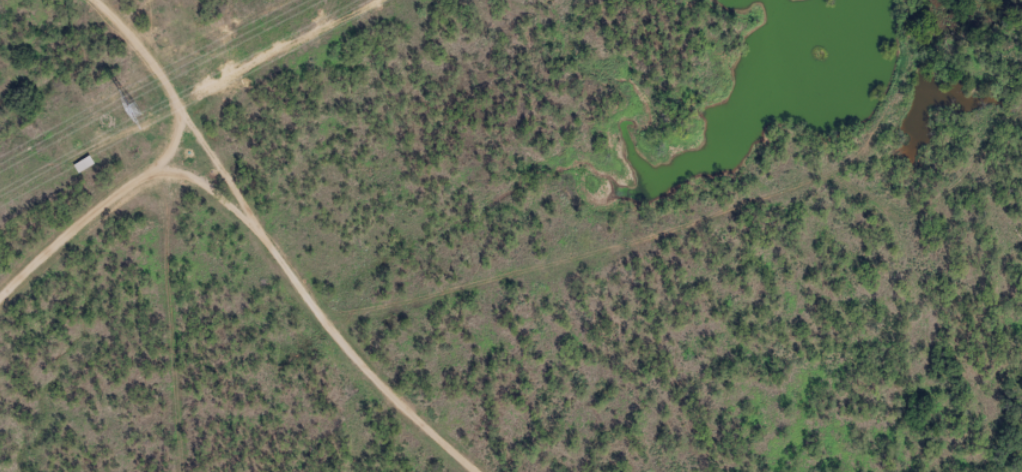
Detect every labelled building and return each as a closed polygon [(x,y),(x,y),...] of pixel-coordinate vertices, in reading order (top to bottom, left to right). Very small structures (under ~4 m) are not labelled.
[(74,181),(91,173),(87,164),(70,172),(74,181)]
